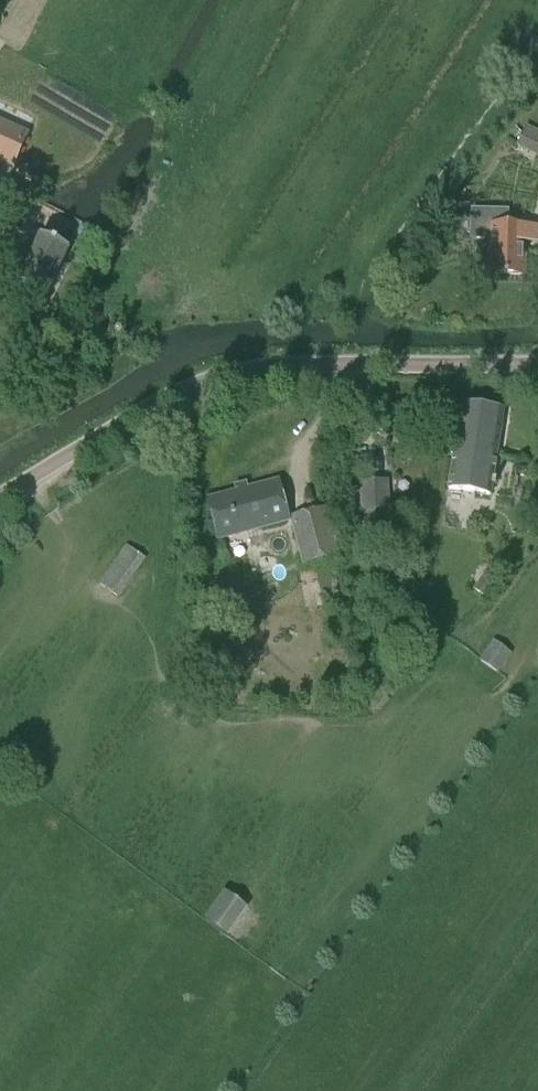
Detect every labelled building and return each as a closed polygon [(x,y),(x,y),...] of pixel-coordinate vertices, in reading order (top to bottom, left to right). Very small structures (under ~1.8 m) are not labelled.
[(0,122),(0,161),(12,167),(27,134),(0,122)] [(537,157),(537,130),(525,123),(514,145),(537,157)] [(536,226),(489,224),(489,275),(524,276),(525,243),(536,243),(536,226)] [(26,244),(14,271),(22,275),(18,283),(47,297),(69,251),(40,237),(35,248),(26,244)] [(449,491),(491,497),(503,410),(462,404),(449,491)] [(362,513),(390,512),(388,481),(360,483),(362,513)] [(209,501),(219,541),(291,522),(303,566),(338,558),(324,511),(288,520),(278,483),(209,501)] [(125,547),(98,584),(117,598),(144,561),(125,547)] [(484,598),(498,578),(487,570),(473,590),(484,598)] [(479,660),(499,674),(512,654),(493,641),(479,660)] [(227,937),(248,908),(223,890),(204,920),(227,937)]
